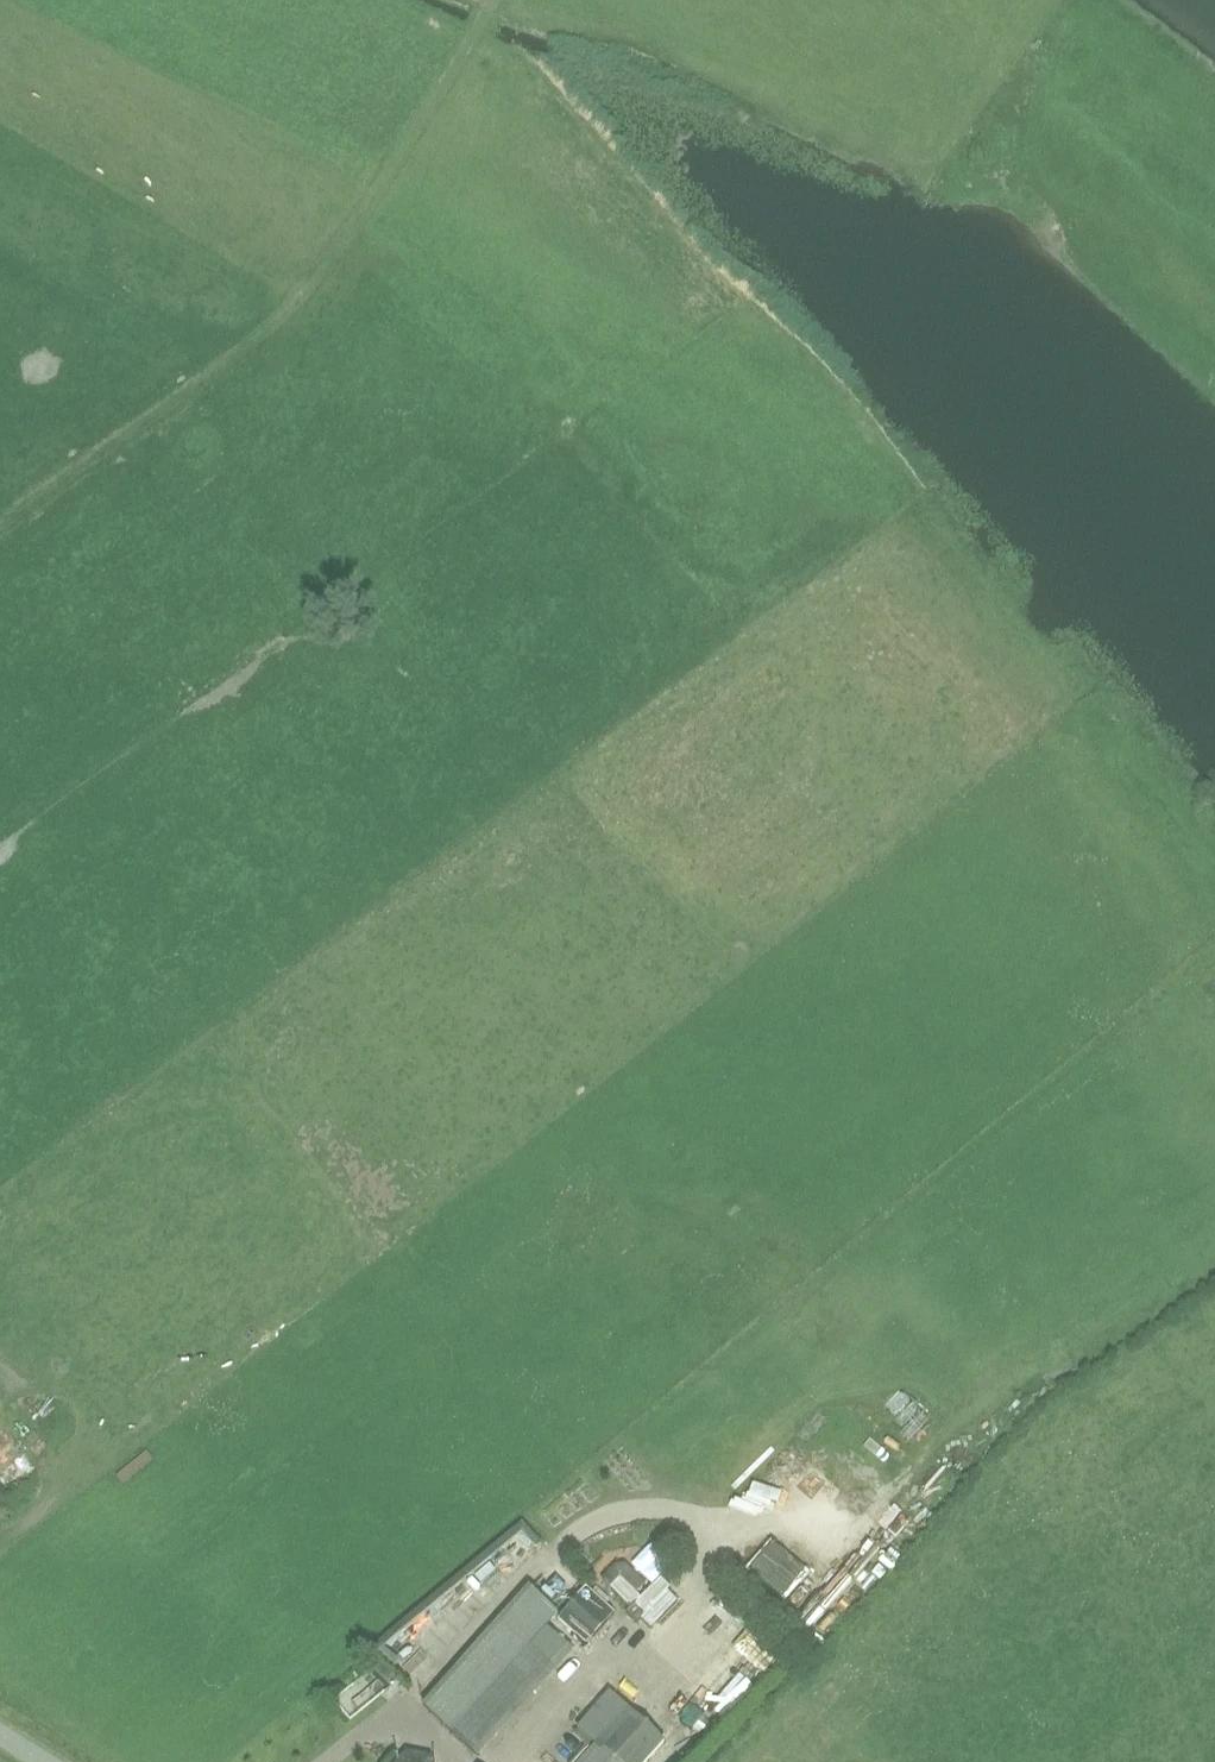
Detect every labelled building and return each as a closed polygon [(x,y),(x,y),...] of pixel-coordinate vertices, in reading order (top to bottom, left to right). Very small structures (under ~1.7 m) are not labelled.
[(0,1471),(2,1469),(20,1487),(39,1468),(0,1430),(0,1471)] [(866,1458),(867,1434),(855,1433),(854,1458),(866,1458)] [(616,1566),(601,1581),(630,1608),(626,1612),(637,1622),(640,1619),(651,1629),(677,1601),(667,1591),(671,1587),(660,1577),(640,1598),(637,1595),(645,1586),(624,1566),(616,1566)] [(585,1588),(557,1620),(586,1645),(614,1612),(585,1588)] [(495,1624),(480,1612),(451,1651),(460,1658),(474,1640),(489,1651),(524,1605),(514,1598),(495,1624)] [(734,1674),(759,1651),(750,1641),(725,1664),(734,1674)] [(452,1738),(475,1758),(559,1662),(536,1642),(452,1738)] [(664,1740),(610,1691),(578,1728),(596,1744),(580,1761),(645,1761),(664,1740)] [(432,1756),(407,1751),(397,1761),(434,1761),(432,1756)]
